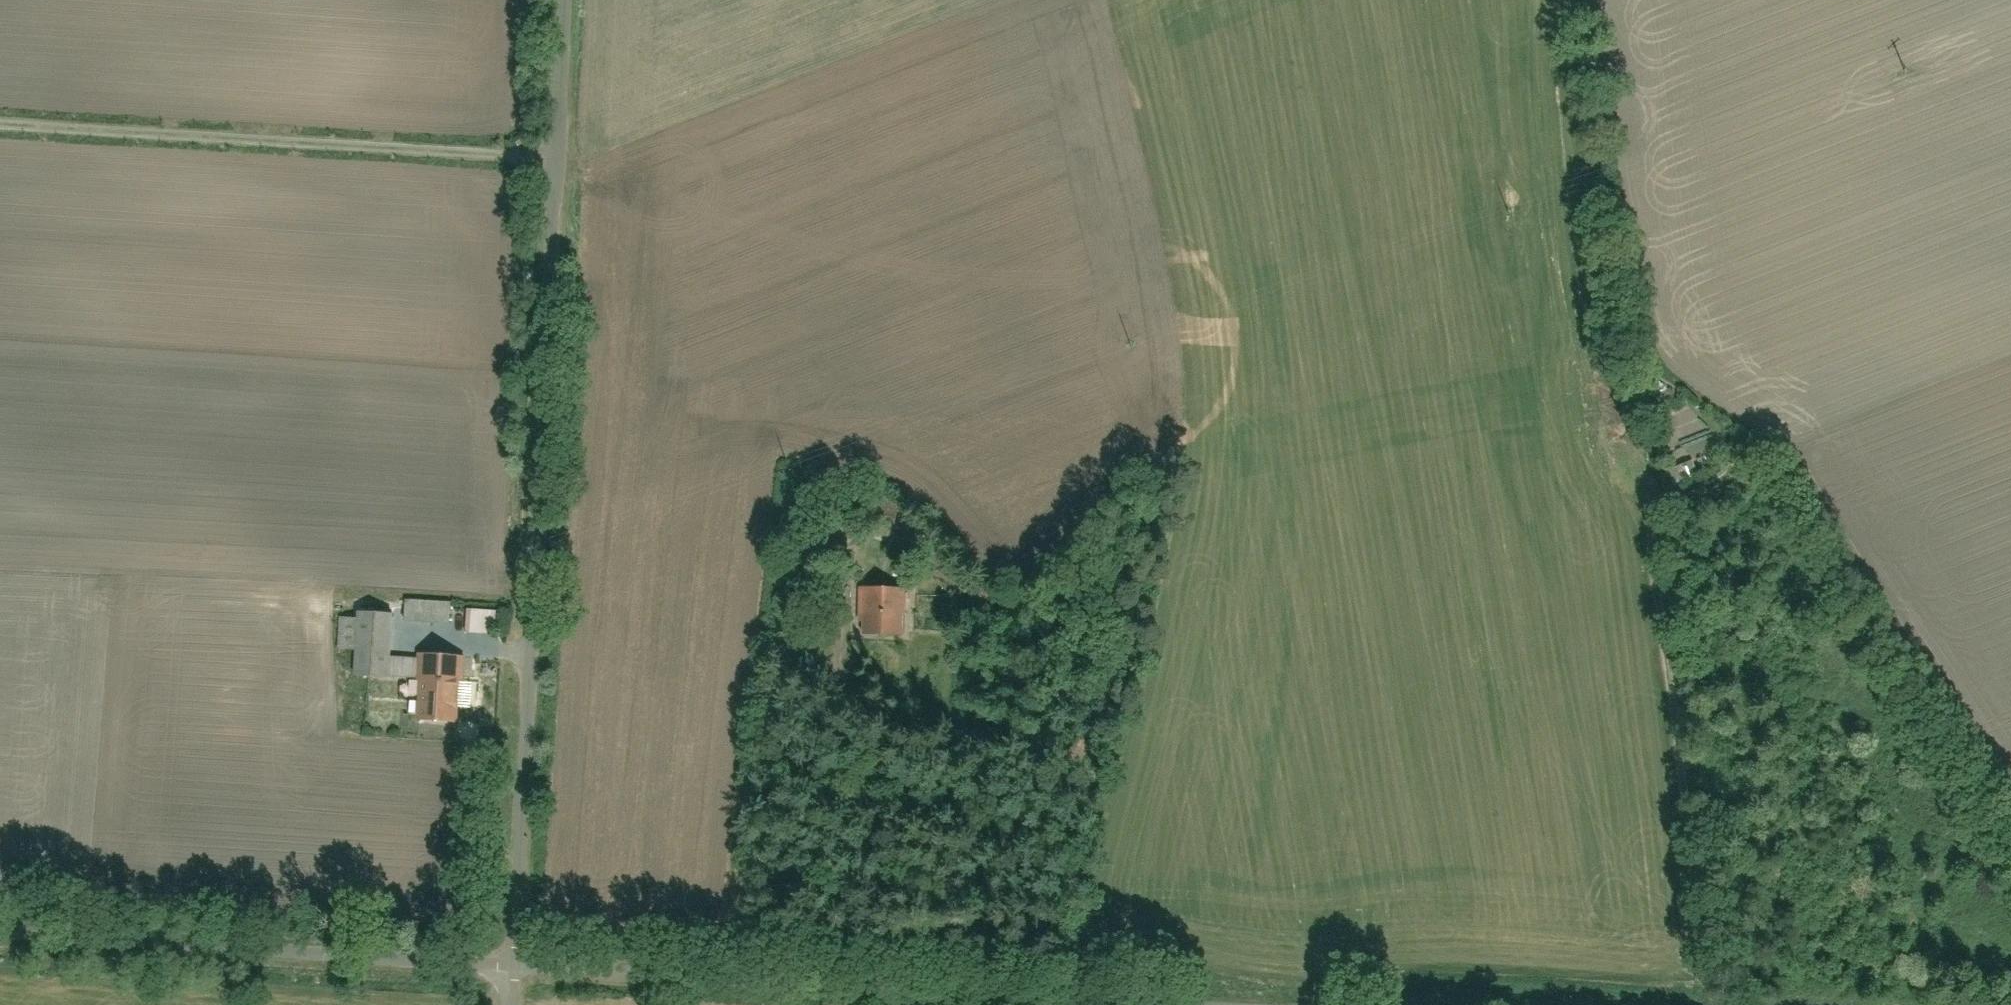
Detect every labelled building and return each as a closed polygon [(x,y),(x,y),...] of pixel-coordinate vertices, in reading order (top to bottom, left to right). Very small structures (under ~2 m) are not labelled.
[(906,590),(863,591),(864,642),(907,641),(906,590)] [(408,599),(406,623),(451,625),(452,602),(408,599)] [(340,653),(358,654),(357,679),(422,680),(421,724),(460,725),(462,655),(422,654),(422,660),(393,659),(394,614),(359,613),(359,623),(340,622),(340,653)]
